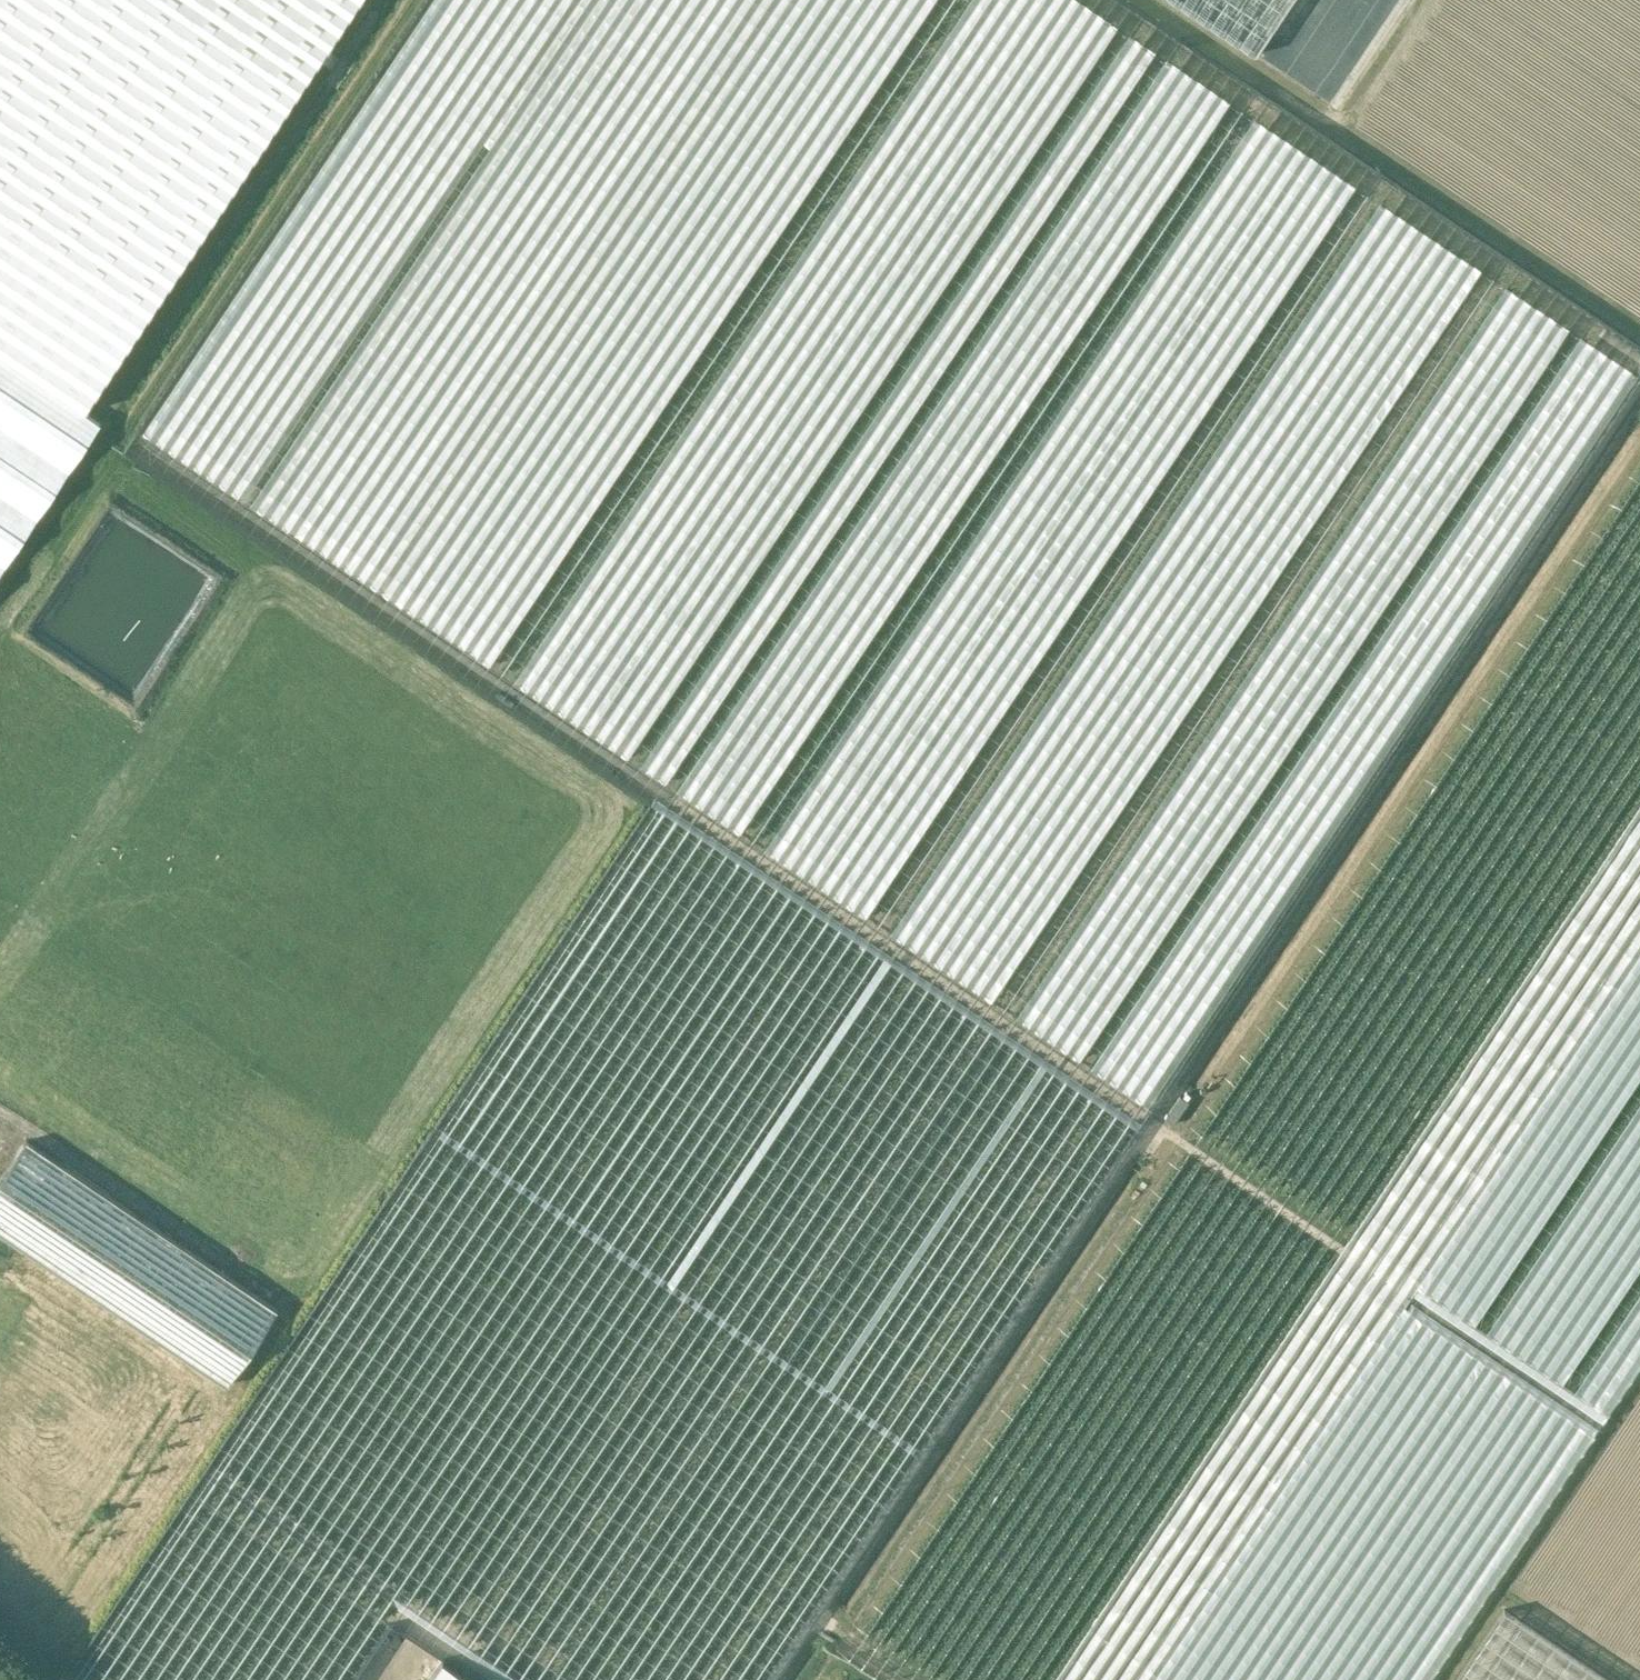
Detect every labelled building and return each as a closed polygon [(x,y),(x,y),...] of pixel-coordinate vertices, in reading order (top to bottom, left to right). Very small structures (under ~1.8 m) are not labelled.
[(84,411),(360,0),(0,0),(0,355),(84,411)] [(1255,54),(1291,0),(1175,0),(1255,54)] [(101,423),(84,411),(0,355),(0,573),(101,423)] [(0,1176),(0,1234),(225,1385),(275,1309),(24,1140),(0,1176)] [(1511,1610),(1463,1679),(1613,1679),(1511,1610)] [(427,1679),(473,1679),(441,1659),(427,1679)]
